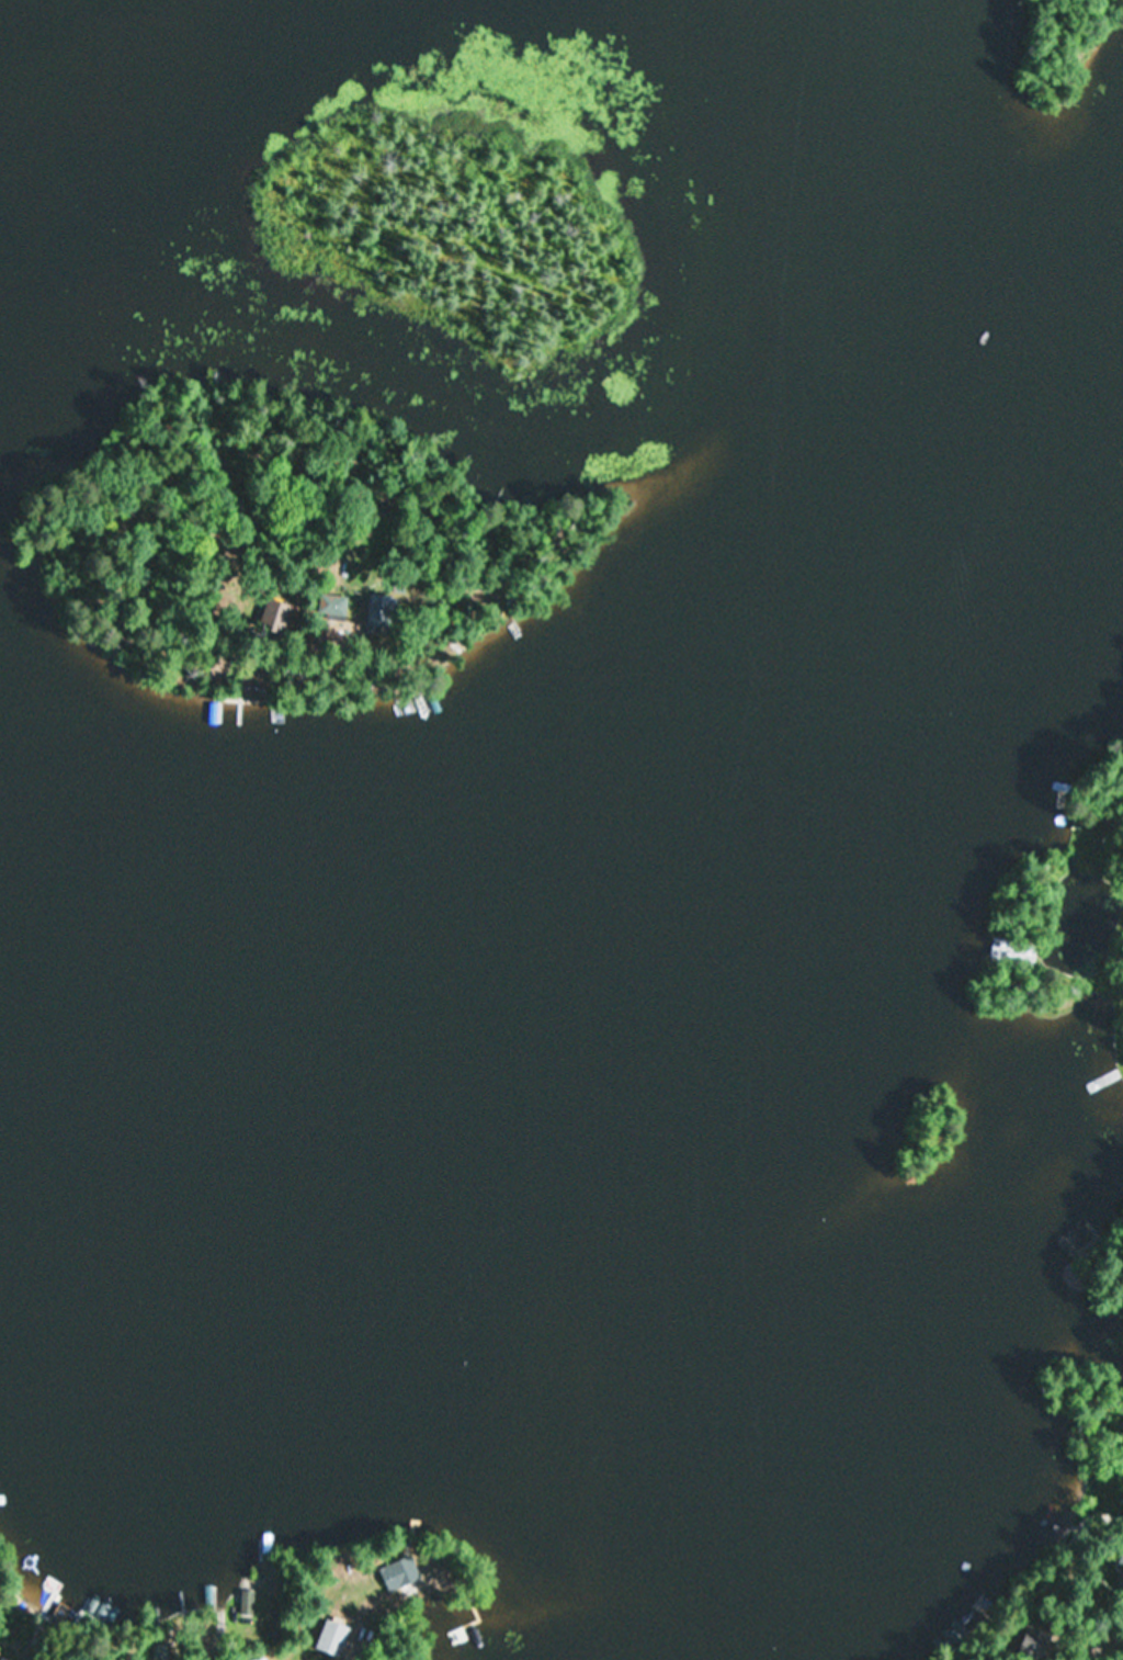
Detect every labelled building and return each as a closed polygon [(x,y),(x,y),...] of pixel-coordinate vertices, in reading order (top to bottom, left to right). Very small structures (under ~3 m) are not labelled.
[(318,623),(346,623),(346,596),(318,596),(318,623)] [(368,628),(393,628),(393,596),(368,596),(368,628)] [(421,1580),(408,1554),(378,1570),(391,1595),(421,1580)] [(253,1590),(241,1590),(241,1614),(253,1614),(253,1590)] [(315,1649),(338,1658),(350,1627),(326,1618),(315,1649)] [(1035,1659),(1043,1659),(1052,1637),(1028,1627),(1018,1653),(1035,1659)]
